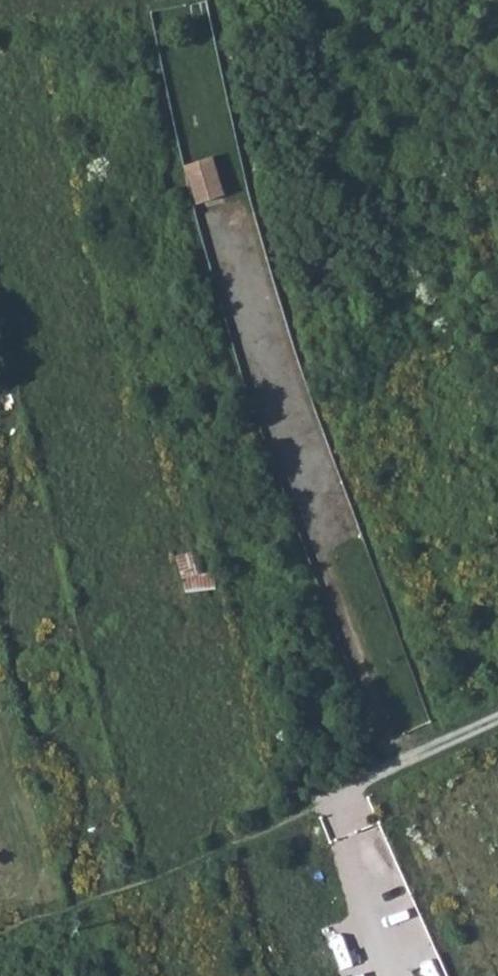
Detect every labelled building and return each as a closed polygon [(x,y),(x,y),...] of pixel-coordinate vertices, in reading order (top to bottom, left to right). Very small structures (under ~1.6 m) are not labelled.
[(185,163),(197,204),(227,195),(214,154),(185,163)]
